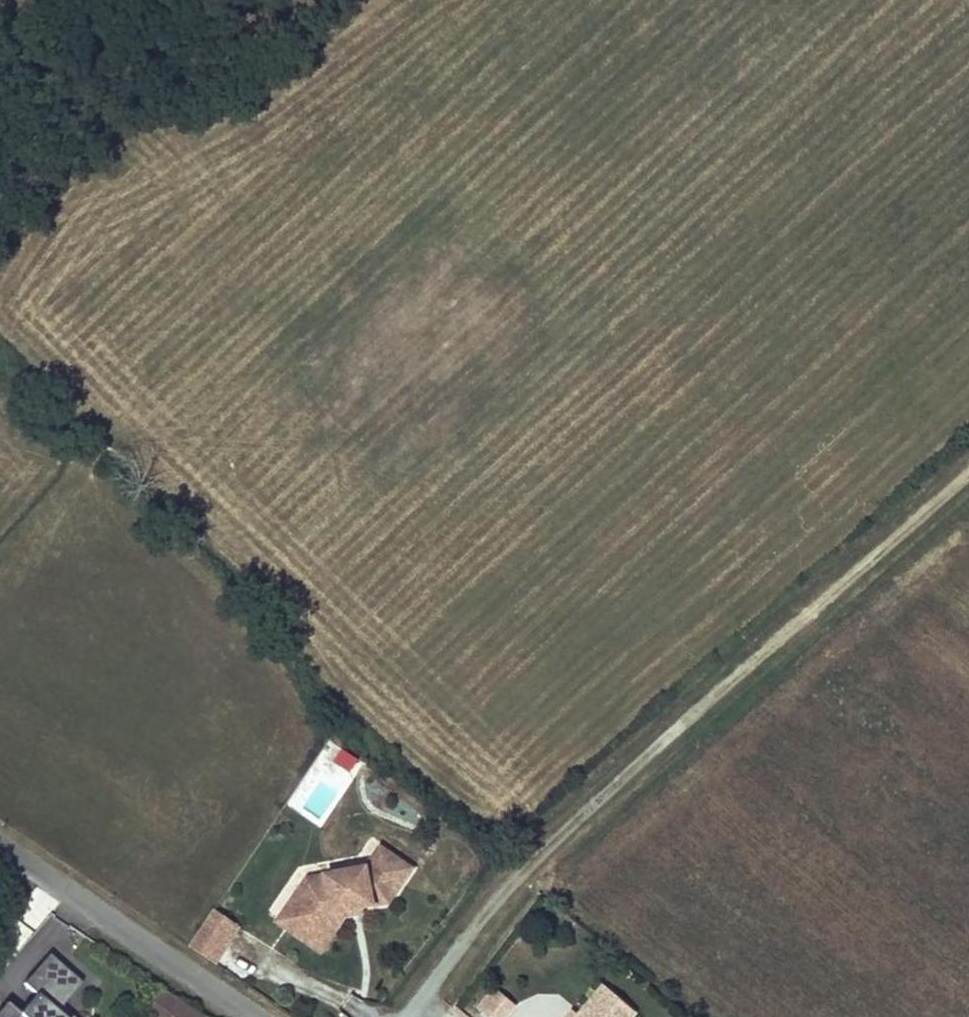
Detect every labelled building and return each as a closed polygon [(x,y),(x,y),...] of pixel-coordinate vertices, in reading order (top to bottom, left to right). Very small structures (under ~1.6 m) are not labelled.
[(357,760),(342,749),(333,761),(348,772),(357,760)] [(412,866),(382,845),(368,865),(307,877),(287,906),(321,930),(336,909),(347,907),(346,902),(361,899),(362,904),(389,899),(412,866)] [(287,906),(278,918),(321,948),(346,912),(363,909),(362,904),(361,899),(346,902),(347,907),(336,909),(321,930),(287,906)] [(239,925),(214,909),(189,946),(214,963),(239,925)] [(64,1016),(66,1015),(61,1010),(83,984),(50,955),(25,984),(37,995),(21,1014),(8,1003),(0,1012),(0,1016),(64,1016)] [(640,1015),(609,989),(584,1016),(638,1016),(640,1015)] [(488,1016),(504,1016),(513,1005),(495,990),(479,1009),(488,1016)] [(180,1000),(169,1016),(204,1016),(180,1000)]
